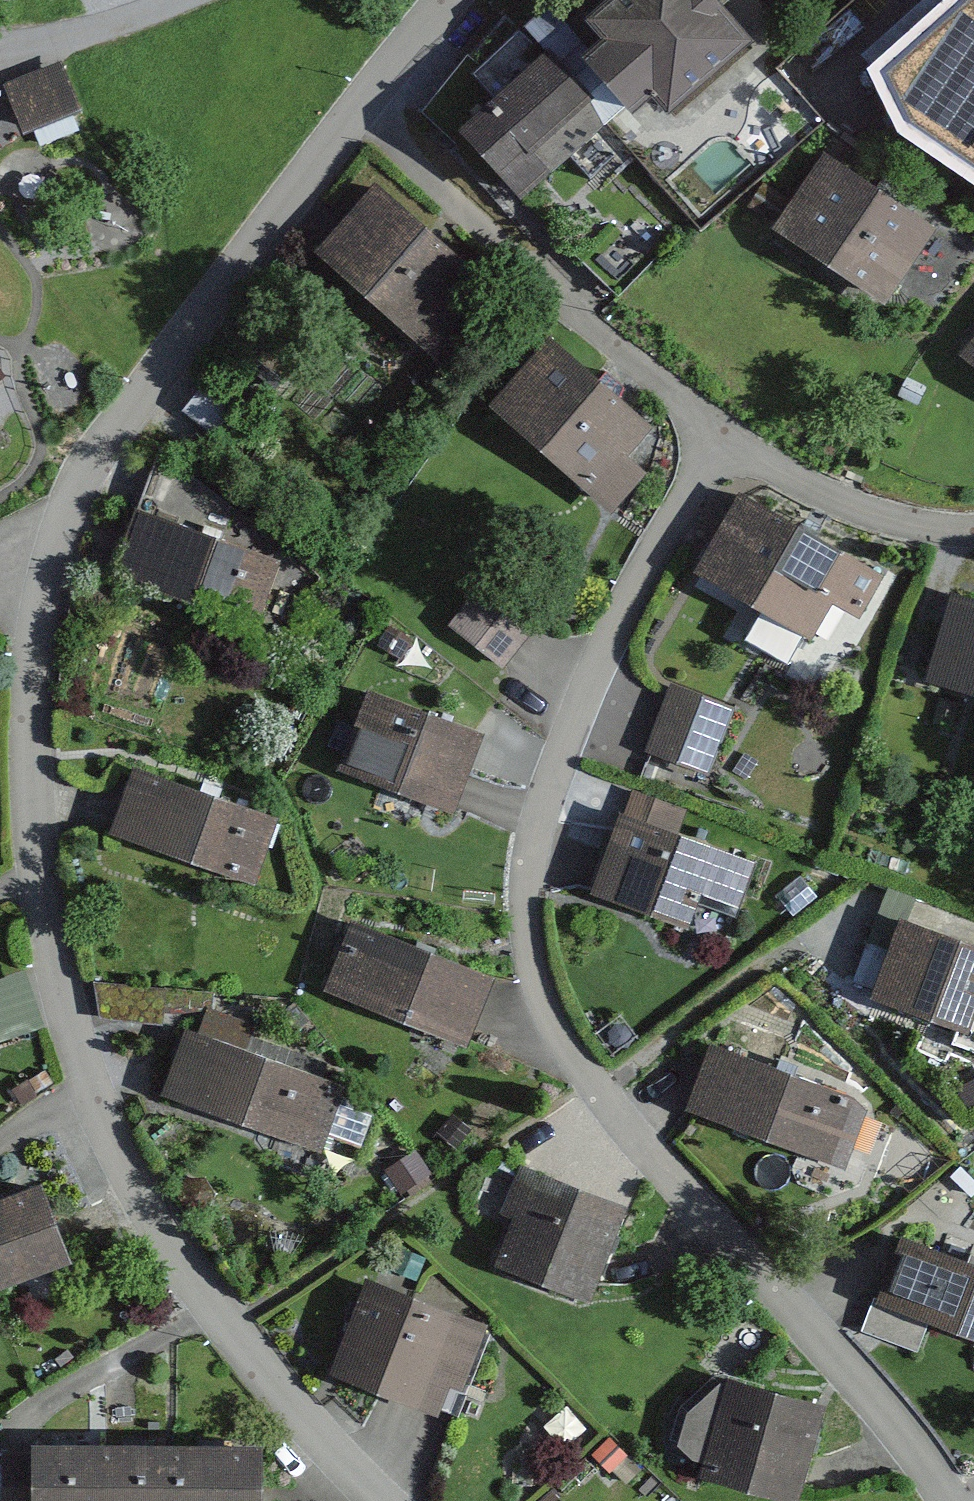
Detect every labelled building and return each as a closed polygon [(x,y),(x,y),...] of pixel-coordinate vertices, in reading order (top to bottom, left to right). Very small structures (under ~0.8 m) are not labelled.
[(603,61),(624,89),(633,96),(658,122),(744,46),(700,0),(573,0),(551,18),(583,43),(593,53),(603,61)] [(851,68),(881,140),(973,199),(973,0),(922,0),(851,68)] [(597,123),(539,59),(445,144),(503,209),(597,123)] [(0,87),(0,95),(13,136),(73,117),(57,69),(0,87)] [(959,252),(817,157),(768,229),(884,308),(905,272),(935,289),(959,252)] [(472,281),(368,197),(309,271),(437,374),(467,337),(442,318),(472,281)] [(950,377),(973,394),(973,342),(950,377)] [(651,435),(542,345),(480,420),(605,523),(637,484),(621,471),(651,435)] [(893,575),(730,499),(689,587),(815,646),(830,614),(866,631),(893,575)] [(283,574),(132,525),(110,592),(261,641),(283,574)] [(490,568),(459,610),(510,648),(541,606),(490,568)] [(945,604),(922,691),(973,704),(973,611),(945,604)] [(738,711),(670,690),(647,763),(715,784),(738,711)] [(479,739),(356,702),(332,782),(455,819),(479,739)] [(281,818),(132,772),(107,852),(256,898),(281,818)] [(756,866),(610,819),(585,895),(690,929),(699,901),(741,914),(756,866)] [(892,916),(866,993),(973,1028),(973,942),(892,916)] [(490,974),(342,929),(321,1000),(468,1045),(490,974)] [(341,1090),(180,1038),(158,1102),(320,1154),(341,1090)] [(870,1104),(706,1049),(682,1120),(846,1176),(870,1104)] [(622,1211),(519,1179),(488,1279),(592,1311),(622,1211)] [(0,1206),(0,1295),(64,1273),(35,1193),(0,1206)] [(898,1237),(872,1304),(973,1343),(973,1266),(898,1237)] [(492,1325),(355,1282),(325,1377),(462,1420),(492,1325)] [(716,1383),(692,1477),(785,1500),(798,1500),(821,1410),(716,1383)] [(0,1447),(0,1500),(248,1500),(249,1450),(0,1447)]
